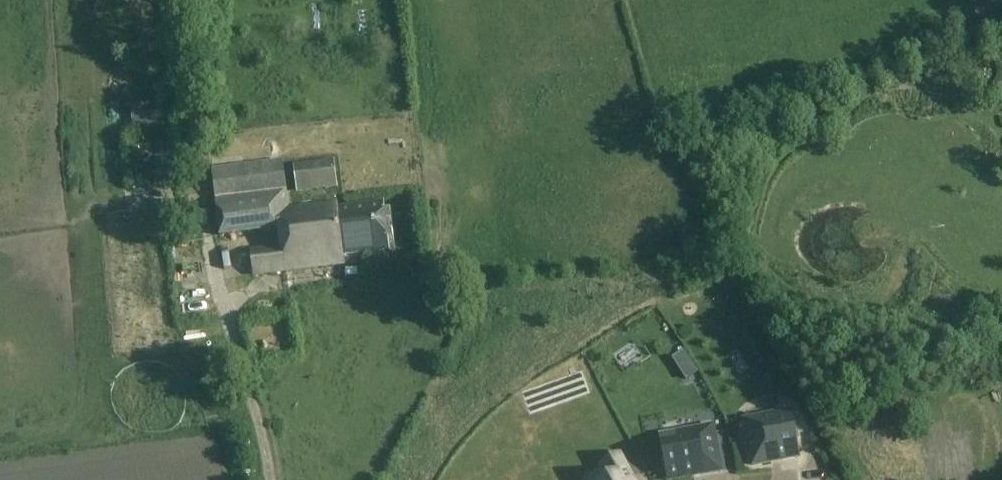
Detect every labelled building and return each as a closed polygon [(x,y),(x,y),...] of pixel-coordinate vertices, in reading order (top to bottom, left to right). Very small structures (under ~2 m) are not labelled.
[(920,22),(939,16),(936,7),(917,13),(920,22)] [(343,257),(390,252),(384,204),(337,210),(336,203),(288,209),(283,162),(213,171),(220,236),(279,229),(281,247),(250,251),(253,275),(344,264),(343,257)] [(297,167),(300,190),(335,185),(332,163),(297,167)] [(194,314),(206,310),(200,290),(187,294),(194,314)] [(791,412),(745,421),(745,425),(746,425),(744,427),(745,436),(748,438),(753,465),(800,456),(791,412)] [(713,430),(677,437),(678,444),(662,447),(667,477),(720,467),(713,430)] [(607,474),(609,479),(607,479),(633,479),(624,464),(623,465),(607,474)]
